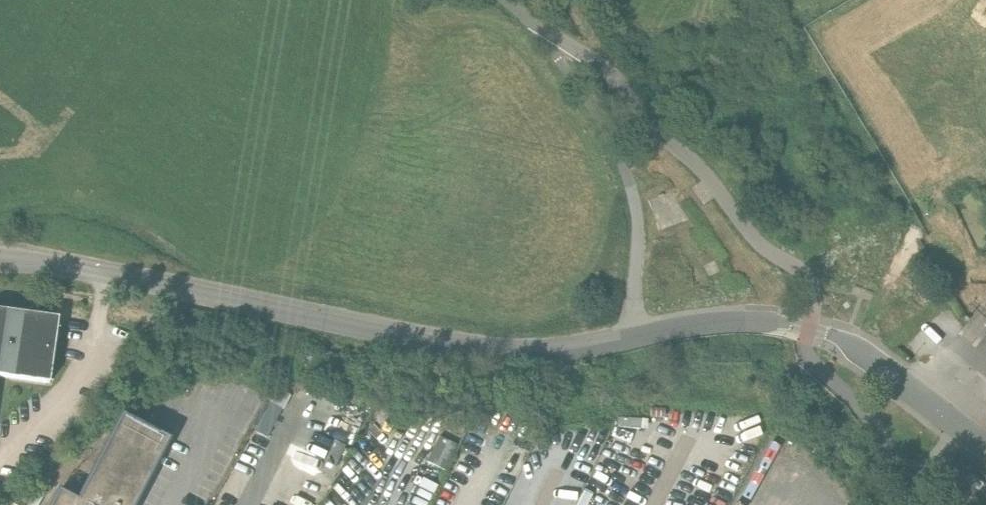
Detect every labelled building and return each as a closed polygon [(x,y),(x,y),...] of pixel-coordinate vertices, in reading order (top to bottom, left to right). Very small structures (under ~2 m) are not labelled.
[(0,313),(0,379),(51,386),(60,321),(0,313)] [(272,433),(285,406),(271,399),(257,426),(272,433)] [(171,438),(125,414),(81,499),(62,489),(54,504),(136,504),(171,438)] [(450,467),(458,440),(440,434),(432,461),(450,467)]
